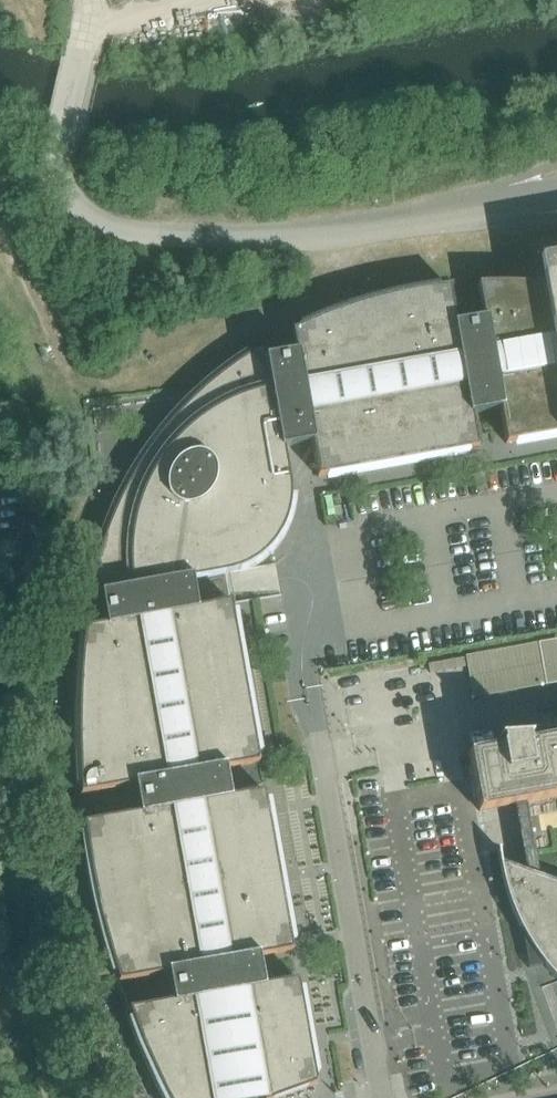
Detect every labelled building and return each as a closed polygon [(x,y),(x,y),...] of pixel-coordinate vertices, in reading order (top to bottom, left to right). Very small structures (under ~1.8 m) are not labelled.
[(78,721),(78,723),(78,724),(78,725),(78,727),(78,728),(78,729),(78,730),(78,732),(78,733),(78,734),(78,736),(78,737),(78,738),(78,740),(78,741),(78,742),(78,744),(78,745),(78,746),(78,747),(78,749),(79,750),(79,751),(79,753),(79,754),(79,755),(79,757),(79,758),(79,759),(79,761),(79,762),(79,763),(79,764),(79,766),(79,767),(79,768),(79,770),(79,771),(79,772),(80,774),(80,775),(80,776),(80,777),(80,779),(80,780),(80,781),(80,783),(80,784),(80,785),(80,787),(80,788),(81,789),(81,791),(81,792),(81,793),(81,794),(135,785),(140,813),(84,823),(84,824),(84,825),(84,827),(84,828),(84,829),(85,830),(85,832),(85,833),(85,834),(85,836),(85,837),(86,838),(86,839),(86,841),(86,842),(86,843),(86,844),(87,846),(87,847),(87,848),(87,849),(87,851),(88,852),(88,853),(88,854),(88,856),(88,857),(89,858),(89,859),(89,861),(89,862),(89,863),(90,864),(90,866),(90,867),(90,868),(90,869),(91,871),(91,872),(91,873),(91,874),(92,876),(92,877),(92,878),(92,879),(92,881),(93,882),(93,883),(93,884),(93,886),(94,887),(94,888),(94,889),(94,890),(95,892),(95,893),(95,894),(95,895),(96,897),(96,898),(96,899),(97,900),(97,902),(97,903),(97,904),(98,905),(98,907),(98,908),(98,909),(99,910),(99,912),(99,913),(100,914),(100,915),(100,916),(100,918),(101,919),(101,920),(101,921),(102,923),(102,924),(102,925),(103,926),(103,928),(103,929),(103,930),(104,931),(104,932),(104,934),(105,935),(105,936),(105,937),(106,939),(106,940),(106,941),(107,942),(107,943),(107,945),(108,946),(108,947),(108,948),(109,950),(109,951),(109,952),(110,953),(110,954),(110,956),(111,957),(111,958),(112,959),(112,961),(112,962),(113,963),(113,964),(113,965),(114,967),(114,968),(114,969),(115,970),(115,971),(116,973),(116,974),(116,975),(117,976),(117,977),(118,979),(118,980),(119,982),(169,973),(174,1001),(128,1009),(129,1012),(129,1013),(130,1014),(130,1015),(130,1016),(131,1017),(131,1018),(132,1019),(132,1020),(133,1021),(133,1022),(133,1023),(134,1024),(134,1025),(134,1026),(135,1027),(135,1028),(136,1029),(136,1030),(136,1031),(137,1032),(137,1033),(138,1034),(138,1035),(138,1036),(139,1037),(139,1038),(140,1039),(140,1040),(140,1041),(141,1042),(141,1043),(142,1044),(142,1045),(142,1046),(143,1047),(143,1048),(144,1049),(144,1050),(144,1051),(145,1052),(145,1053),(146,1054),(146,1055),(147,1056),(147,1057),(148,1058),(148,1059),(149,1060),(149,1061),(150,1062),(150,1063),(150,1064),(151,1065),(151,1066),(152,1067),(152,1068),(153,1069),(153,1070),(153,1071),(154,1072),(154,1073),(155,1074),(155,1075),(156,1076),(156,1077),(157,1078),(157,1079),(158,1080),(158,1081),(159,1082),(159,1083),(160,1084),(160,1085),(161,1086),(161,1087),(162,1088),(162,1089),(162,1090),(163,1091),(163,1092),(164,1093),(164,1094),(165,1095),(165,1096),(166,1096),(166,1097),(167,1097),(254,1097),(263,1096),(263,1097),(280,1097),(316,1084),(298,979),(264,985),(259,957),(293,951),(264,791),(230,797),(225,769),(259,763),(231,605),(230,603),(196,609),(191,581),(222,575),(223,575),(224,575),(225,575),(225,574),(226,574),(227,574),(228,574),(229,574),(230,573),(231,573),(232,573),(233,573),(233,572),(234,572),(235,572),(236,572),(236,571),(237,571),(238,571),(239,571),(239,570),(240,570),(241,570),(241,569),(242,569),(243,569),(243,568),(244,568),(245,568),(245,567),(246,567),(247,567),(247,566),(248,566),(249,566),(249,565),(250,565),(251,565),(251,564),(252,564),(252,563),(253,563),(254,562),(255,562),(256,561),(257,561),(257,560),(258,560),(258,559),(259,559),(259,558),(260,558),(261,557),(262,556),(263,556),(264,555),(265,554),(266,553),(266,552),(267,552),(267,551),(268,551),(268,550),(269,550),(269,549),(270,549),(270,548),(271,548),(271,547),(272,546),(273,545),(274,544),(275,543),(275,542),(276,541),(276,540),(277,540),(277,539),(278,539),(278,538),(278,537),(279,537),(279,536),(280,535),(280,534),(281,533),(281,532),(282,531),(282,530),(283,529),(283,528),(284,527),(284,526),(284,525),(285,525),(285,524),(285,523),(286,523),(286,522),(286,521),(286,520),(287,520),(287,519),(287,518),(287,517),(288,516),(288,515),(288,514),(288,513),(289,512),(289,511),(289,510),(289,509),(289,508),(289,507),(290,507),(290,506),(290,505),(290,504),(290,503),(290,502),(290,501),(290,500),(290,499),(290,498),(290,497),(290,496),(290,495),(290,494),(291,493),(290,492),(290,491),(290,490),(290,489),(290,488),(290,487),(290,486),(290,485),(290,484),(290,483),(290,482),(289,481),(284,448),(312,443),(318,477),(478,449),(472,415),(500,410),(506,444),(556,435),(556,258),(538,262),(543,286),(542,286),(541,286),(540,286),(539,286),(538,286),(537,286),(536,286),(535,286),(534,286),(533,286),(532,286),(532,285),(531,285),(530,285),(529,285),(528,285),(527,285),(526,285),(525,285),(524,285),(523,285),(522,285),(521,285),(520,285),(519,285),(518,285),(517,285),(516,285),(515,285),(514,285),(513,285),(512,285),(511,285),(510,285),(509,285),(508,285),(507,285),(506,285),(506,284),(505,284),(504,284),(503,284),(502,284),(501,284),(500,284),(499,284),(498,284),(497,284),(496,284),(495,284),(494,284),(493,284),(492,284),(491,284),(490,284),(490,285),(489,284),(488,284),(488,285),(487,285),(486,285),(485,285),(484,285),(483,285),(482,285),(481,285),(480,285),(479,285),(478,285),(484,320),(456,325),(449,287),(448,287),(447,287),(446,287),(445,287),(445,288),(444,288),(443,288),(442,288),(441,288),(440,288),(439,288),(438,288),(437,289),(436,289),(435,289),(434,289),(433,289),(432,289),(431,289),(430,290),(429,290),(428,290),(427,290),(426,290),(425,290),(424,290),(423,291),(422,291),(421,291),(420,291),(419,291),(418,291),(417,292),(416,292),(415,292),(414,292),(413,292),(412,293),(411,293),(410,293),(409,293),(408,293),(407,294),(406,294),(405,294),(404,294),(403,294),(402,295),(401,295),(400,295),(399,295),(398,295),(398,296),(397,296),(396,296),(395,296),(394,296),(393,296),(392,297),(391,297),(390,297),(389,297),(388,298),(387,298),(386,298),(385,298),(384,298),(377,301),(376,301),(375,301),(374,301),(373,301),(372,302),(371,302),(370,302),(369,303),(368,303),(367,303),(366,303),(366,304),(365,304),(364,304),(363,304),(362,305),(361,305),(360,305),(359,305),(359,306),(358,306),(357,306),(356,306),(355,307),(354,307),(353,307),(353,308),(352,308),(351,308),(350,308),(349,309),(348,309),(347,309),(347,310),(346,310),(345,310),(344,310),(343,311),(342,311),(341,311),(340,312),(339,312),(338,312),(338,313),(337,313),(336,313),(335,314),(334,314),(333,314),(332,315),(331,315),(330,315),(330,316),(329,316),(328,316),(327,317),(326,317),(325,317),(324,318),(323,318),(322,318),(322,319),(321,319),(320,319),(319,320),(318,320),(317,321),(316,321),(315,321),(314,322),(313,322),(312,323),(311,323),(310,324),(309,324),(308,324),(307,325),(306,325),(305,326),(304,326),(303,326),(303,327),(302,327),(301,327),(301,328),(300,328),(299,328),(299,329),(298,329),(297,329),(296,330),(295,330),(294,331),(293,331),(292,332),(296,354),(268,359),(265,346),(264,346),(264,347),(263,347),(262,347),(262,348),(261,348),(260,349),(259,349),(258,350),(257,350),(257,351),(256,351),(255,352),(254,352),(253,353),(252,353),(252,354),(251,354),(250,355),(249,355),(248,356),(247,357),(246,357),(246,358),(245,358),(244,358),(244,359),(243,359),(242,360),(241,360),(241,361),(240,361),(240,362),(239,362),(238,362),(238,363),(237,363),(236,364),(235,365),(234,365),(234,366),(233,366),(232,367),(231,368),(230,368),(229,369),(228,369),(228,370),(227,370),(227,371),(226,371),(225,372),(224,373),(223,373),(223,374),(222,374),(222,375),(221,375),(220,375),(220,376),(219,376),(219,377),(218,377),(217,378),(216,379),(215,379),(215,380),(214,380),(214,381),(213,381),(212,382),(211,383),(210,384),(209,384),(209,385),(208,385),(208,386),(207,386),(207,387),(206,387),(205,388),(204,389),(203,390),(202,390),(202,391),(201,391),(201,392),(200,392),(200,393),(199,393),(198,394),(197,395),(197,396),(196,396),(195,397),(194,398),(193,399),(192,400),(191,401),(190,402),(189,403),(188,404),(187,405),(186,406),(185,406),(185,407),(184,408),(183,409),(182,410),(181,411),(180,412),(180,413),(179,413),(178,414),(178,415),(177,415),(177,416),(176,417),(175,417),(175,418),(174,418),(174,419),(173,420),(172,420),(172,421),(171,422),(170,423),(170,424),(169,424),(168,425),(168,426),(167,426),(167,427),(166,428),(165,429),(165,430),(164,430),(163,431),(163,432),(162,432),(162,433),(161,434),(160,435),(160,436),(159,436),(159,437),(158,438),(157,439),(157,440),(156,441),(155,441),(155,442),(154,443),(153,444),(153,445),(152,445),(152,446),(151,447),(151,448),(150,448),(150,449),(149,450),(148,451),(148,452),(147,452),(147,453),(146,454),(146,455),(145,455),(145,456),(144,457),(144,458),(143,458),(143,459),(142,460),(142,461),(141,462),(141,463),(140,463),(140,464),(139,465),(138,466),(138,467),(137,468),(136,469),(136,470),(136,471),(135,471),(135,472),(134,473),(134,474),(133,474),(133,475),(132,476),(132,477),(131,478),(131,479),(130,480),(129,481),(129,482),(128,483),(128,484),(127,485),(127,486),(126,487),(126,488),(125,489),(125,490),(124,491),(124,492),(123,493),(123,494),(122,494),(122,495),(122,496),(121,497),(121,498),(120,499),(120,500),(119,501),(119,502),(118,502),(118,503),(118,504),(117,505),(117,506),(116,507),(116,508),(116,509),(115,510),(115,511),(114,512),(114,513),(113,514),(113,515),(112,516),(112,517),(112,518),(111,519),(111,520),(111,521),(110,522),(109,523),(109,524),(109,525),(108,526),(108,527),(108,528),(107,529),(107,530),(107,531),(106,532),(106,533),(106,534),(105,535),(105,536),(104,537),(104,538),(104,539),(103,540),(103,541),(103,542),(102,543),(102,544),(102,545),(101,546),(101,547),(101,548),(100,549),(100,550),(100,551),(100,552),(99,552),(99,553),(99,554),(98,555),(98,556),(98,557),(98,558),(97,559),(97,560),(97,561),(97,562),(96,563),(96,564),(96,565),(96,566),(95,567),(95,568),(95,569),(95,570),(94,571),(94,572),(94,573),(94,574),(93,575),(93,576),(93,577),(93,578),(92,579),(92,580),(92,581),(92,582),(92,583),(91,584),(91,585),(91,586),(91,587),(91,588),(90,589),(90,590),(90,591),(90,592),(90,593),(89,594),(89,595),(89,596),(89,597),(89,598),(89,599),(101,597),(106,625),(84,629),(84,630),(84,631),(84,633),(84,634),(84,635),(83,636),(83,638),(83,639),(83,640),(83,642),(83,643),(83,644),(82,646),(82,647),(82,648),(82,649),(82,651),(82,652),(82,653),(82,655),(81,656),(81,657),(81,659),(81,660),(81,661),(81,662),(81,664),(81,665),(81,666),(80,668),(80,669),(80,670),(80,672),(80,673),(80,674),(80,676),(80,677),(80,678),(80,679),(80,681),(80,682),(79,683),(79,685),(79,686),(79,687),(79,689),(79,690),(79,691),(79,693),(79,694),(79,695),(79,696),(79,698),(79,699),(79,700),(79,702),(79,703),(79,704),(79,706),(79,707),(78,708),(78,710),(78,711),(78,712),(78,713),(78,715),(78,716),(78,717),(78,719),(78,720),(78,721)] [(498,740),(499,742),(501,742),(502,747),(468,753),(468,754),(473,777),(479,812),(507,807),(513,806),(517,826),(519,836),(523,859),(516,856),(505,852),(500,850),(500,849),(498,849),(498,853),(499,857),(499,861),(500,865),(500,869),(501,873),(502,877),(503,881),(504,885),(505,889),(506,893),(508,897),(509,901),(510,905),(512,908),(513,912),(515,916),(517,920),(518,923),(520,927),(521,927),(529,968),(545,965),(545,966),(548,970),(552,974),(555,978),(556,980),(556,872),(537,864),(526,803),(556,798),(556,738),(548,739),(530,742),(527,740),(529,740),(529,739),(527,739),(498,740)]
